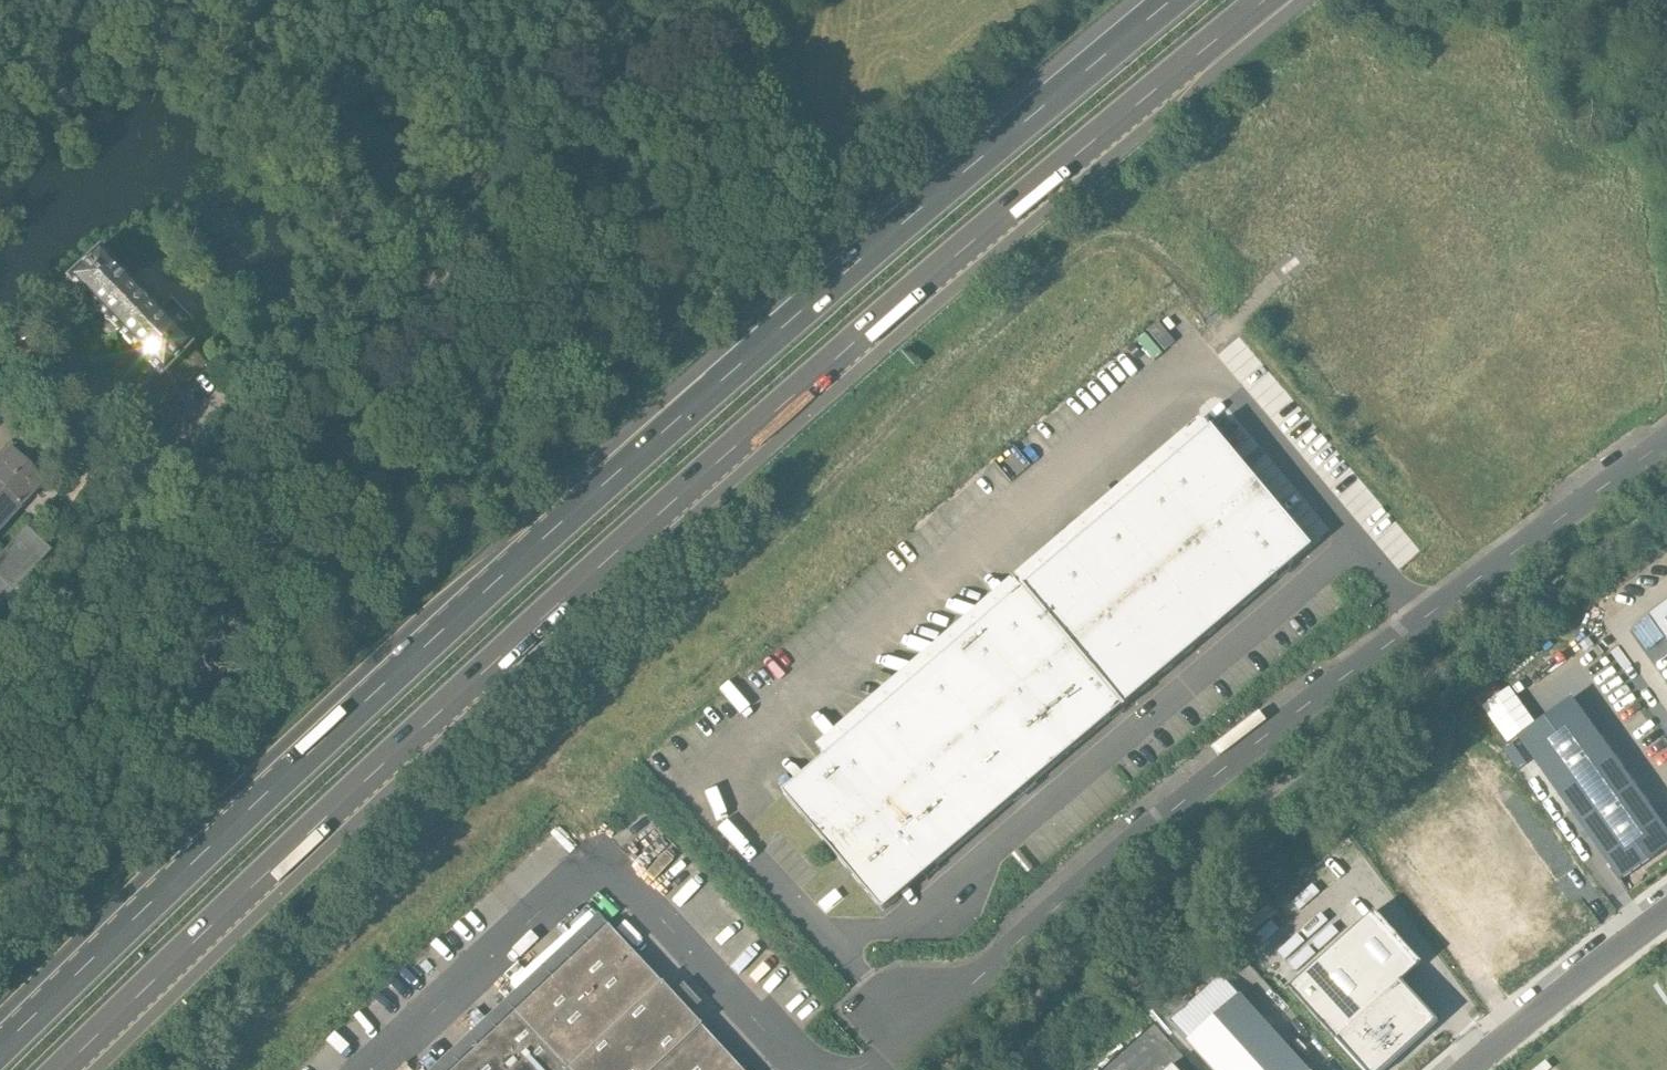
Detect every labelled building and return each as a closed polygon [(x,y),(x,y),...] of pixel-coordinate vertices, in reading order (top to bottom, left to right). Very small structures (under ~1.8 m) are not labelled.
[(192,346),(180,334),(190,324),(170,303),(159,313),(98,249),(46,299),(58,312),(61,309),(63,312),(78,297),(76,295),(78,292),(160,377),(190,348),(192,346)] [(1161,320),(1149,331),(1171,355),(1183,345),(1161,320)] [(206,364),(190,348),(160,377),(139,398),(156,415),(206,364)] [(1216,418),(1025,577),(1124,696),(1314,534),(1216,418)] [(21,507),(44,481),(10,451),(0,462),(0,487),(21,507)] [(21,507),(0,487),(0,528),(21,507)] [(27,530),(0,559),(0,583),(9,591),(48,549),(27,530)] [(1124,696),(1025,577),(783,785),(881,897),(1124,696)] [(1650,615),(1666,639),(1666,602),(1650,615)] [(1517,736),(1620,880),(1666,847),(1666,831),(1572,698),(1517,736)] [(602,918),(594,909),(422,1069),(439,1069),(602,918)] [(1374,911),(1289,989),(1363,1069),(1386,1069),(1439,1022),(1402,981),(1422,963),(1374,911)] [(602,918),(439,1069),(745,1069),(602,918)] [(1188,1042),(1213,1069),(1308,1069),(1241,995),(1188,1042)]
